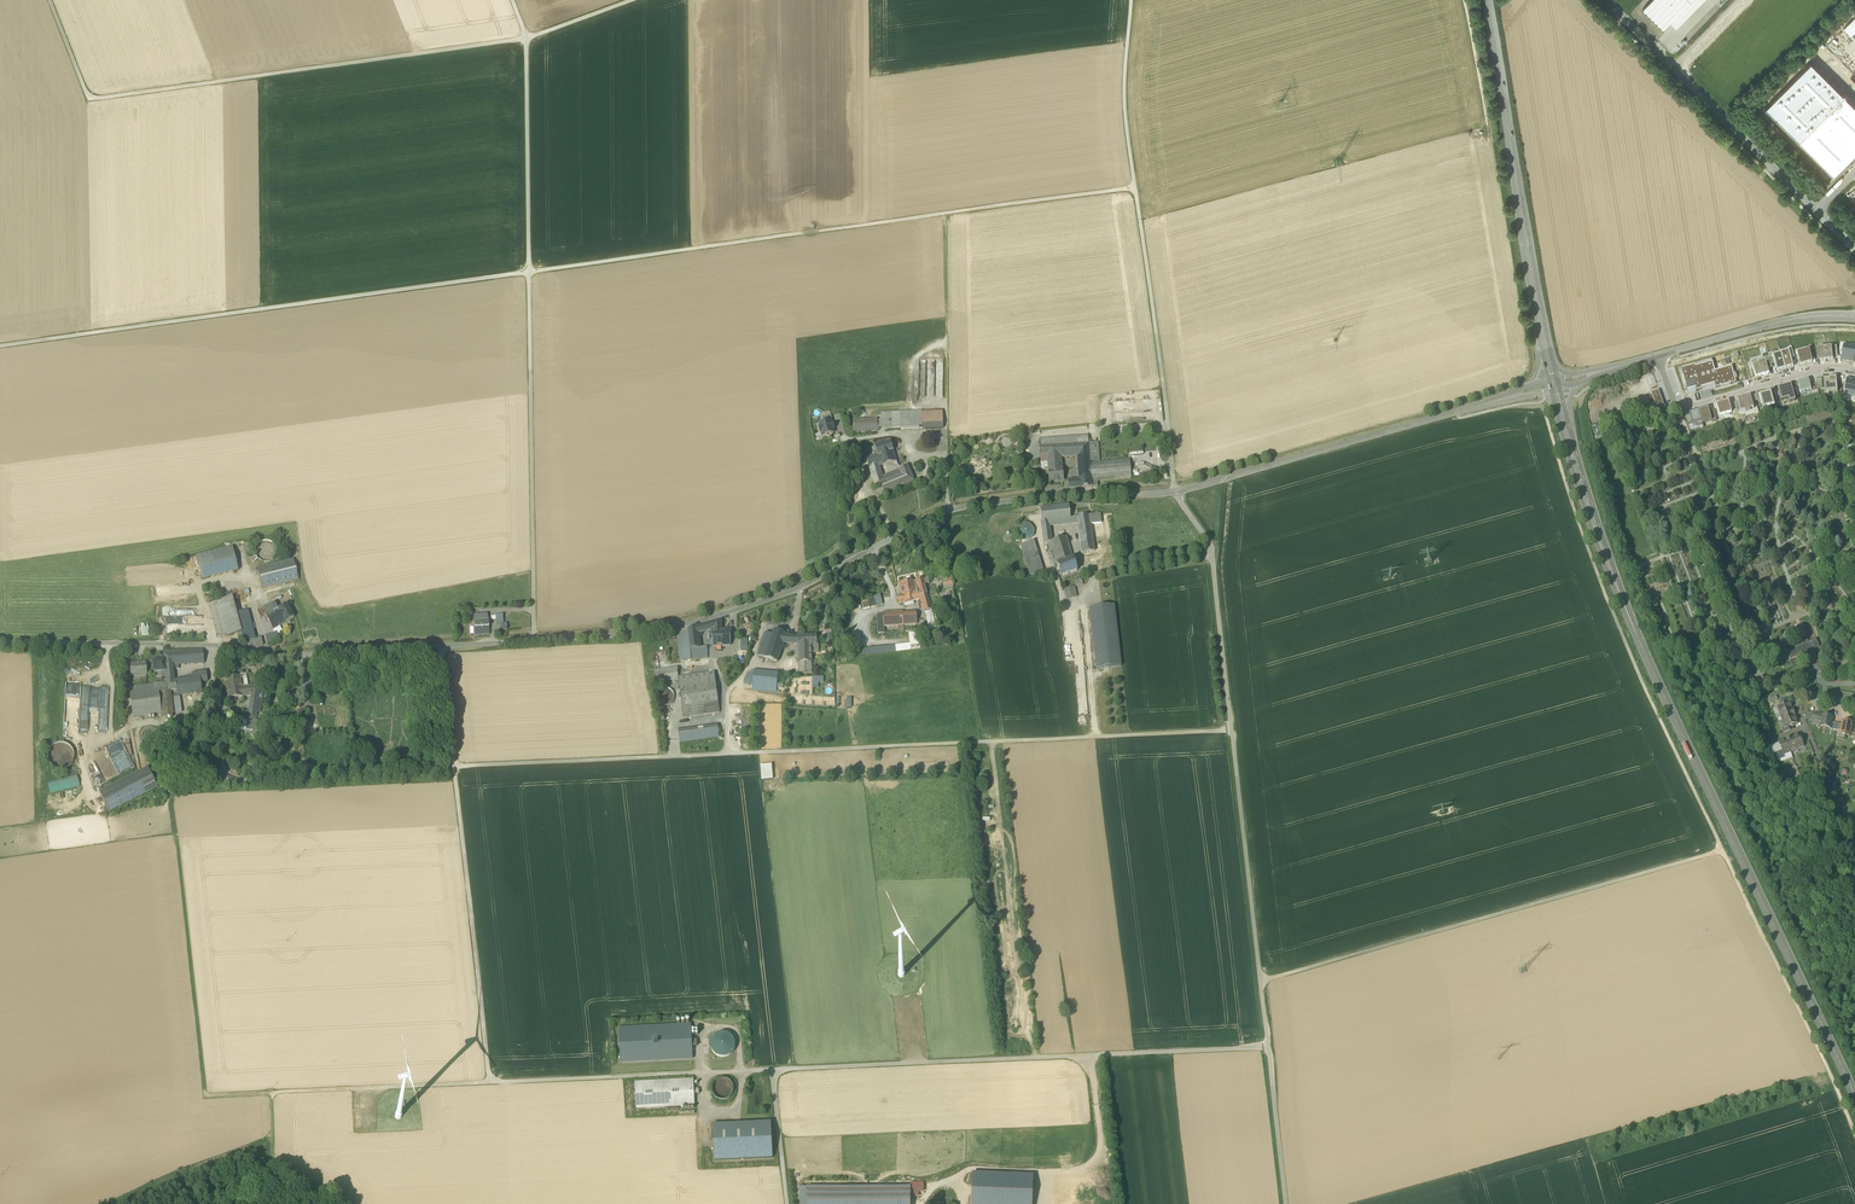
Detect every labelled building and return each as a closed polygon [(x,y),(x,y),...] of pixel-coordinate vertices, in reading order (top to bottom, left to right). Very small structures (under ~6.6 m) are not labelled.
[(1671,22),(1693,0),(1652,0),(1642,9),(1664,30),(1671,22)] [(1671,22),(1677,27),(1704,0),(1693,0),(1671,22)] [(1844,27),(1854,38),(1854,16),(1844,27)] [(1811,62),(1766,108),(1834,175),(1854,153),(1854,107),(1851,107),(1851,102),(1834,85),(1829,85),(1829,80),(1828,79),(1823,79),(1823,74),(1811,62)] [(1830,191),(1841,180),(1838,178),(1827,188),(1830,191)] [(1850,345),(1850,346),(1844,345),(1842,360),(1854,362),(1854,355),(1854,345),(1850,345)] [(1832,346),(1831,347),(1819,348),(1820,361),(1833,360),(1833,357),(1832,346)] [(1811,357),(1809,350),(1797,354),(1800,365),(1812,362),(1811,357)] [(1791,359),(1789,351),(1781,353),(1785,370),(1794,367),(1791,359)] [(1785,370),(1781,353),(1773,355),(1775,364),(1777,372),(1785,370)] [(1771,365),(1769,357),(1764,359),(1765,364),(1767,364),(1768,369),(1772,368),(1771,365)] [(1753,368),(1765,364),(1764,359),(1758,361),(1758,362),(1752,364),(1753,368)] [(1687,390),(1688,394),(1696,391),(1696,392),(1702,390),(1702,388),(1714,385),(1715,389),(1736,383),(1732,367),(1715,371),(1713,362),(1696,367),(1695,365),(1681,369),(1687,390)] [(1765,364),(1753,368),(1756,376),(1763,374),(1764,375),(1768,374),(1767,369),(1768,369),(1767,364),(1765,364)] [(1829,379),(1823,380),(1825,393),(1838,391),(1836,377),(1832,378),(1832,379),(1829,379)] [(1854,397),(1854,381),(1847,379),(1845,391),(1849,392),(1848,396),(1854,397)] [(1801,393),(1811,390),(1810,385),(1808,380),(1798,383),(1801,393)] [(1818,390),(1818,389),(1816,383),(1810,385),(1811,390),(1812,392),(1818,390)] [(1792,390),(1791,385),(1782,388),(1781,388),(1778,388),(1781,401),(1789,399),(1790,403),(1796,401),(1795,398),(1792,390)] [(1658,391),(1651,394),(1659,415),(1666,413),(1658,391)] [(1761,406),(1762,406),(1759,395),(1766,393),(1765,392),(1757,394),(1759,401),(1761,406)] [(1771,392),(1766,393),(1759,395),(1762,406),(1763,408),(1775,405),(1774,403),(1771,393),(1771,392)] [(1741,412),(1745,411),(1750,410),(1754,409),(1753,405),(1751,398),(1750,396),(1738,400),(1738,402),(1741,411),(1741,412)] [(1720,416),(1732,412),(1730,406),(1729,402),(1717,405),(1720,416)] [(1712,421),(1710,412),(1708,408),(1698,411),(1699,411),(1702,422),(1702,424),(1703,423),(1712,421)] [(885,431),(923,429),(922,413),(922,411),(889,413),(884,413),(884,420),(885,431)] [(1696,424),(1702,422),(1699,411),(1689,414),(1690,415),(1692,424),(1692,425),(1696,424)] [(938,413),(922,413),(923,429),(943,429),(943,413),(938,413)] [(854,432),(885,431),(884,420),(877,421),(877,419),(853,420),(854,432)] [(833,429),(832,424),(832,425),(831,421),(823,422),(819,424),(820,428),(819,428),(820,432),(821,432),(822,436),(834,433),(833,429)] [(1076,444),(1089,443),(1088,436),(1040,439),(1041,445),(1076,444)] [(878,455),(878,456),(894,451),(890,443),(875,447),(876,451),(878,455)] [(1092,487),(1089,443),(1076,444),(1077,457),(1079,480),(1079,488),(1092,487)] [(1098,443),(1089,443),(1092,487),(1098,487),(1097,481),(1131,479),(1129,460),(1100,462),(1098,443)] [(1061,458),(1077,457),(1076,444),(1052,445),(1041,445),(1042,455),(1047,454),(1048,462),(1048,469),(1062,467),(1061,458)] [(869,469),(880,467),(897,462),(894,451),(878,456),(878,455),(866,458),(869,469)] [(1041,463),(1041,470),(1048,470),(1049,470),(1048,469),(1048,462),(1041,463)] [(880,467),(869,469),(874,486),(881,484),(881,483),(884,482),(883,477),(880,467)] [(881,484),(884,495),(914,482),(908,467),(899,470),(901,475),(884,482),(881,483),(881,484)] [(1048,470),(1049,483),(1063,482),(1062,467),(1048,469),(1049,470),(1048,470)] [(883,477),(884,482),(901,475),(899,470),(883,477)] [(1069,489),(1079,488),(1079,480),(1069,481),(1069,489)] [(1069,504),(1047,506),(1040,507),(1045,541),(1048,541),(1050,546),(1052,545),(1057,561),(1058,563),(1073,558),(1066,535),(1051,540),(1049,525),(1048,520),(1070,518),(1069,504)] [(1089,515),(1090,523),(1101,521),(1100,513),(1089,515)] [(1082,553),(1095,551),(1093,537),(1090,523),(1089,515),(1077,517),(1078,522),(1081,550),(1082,553)] [(1048,520),(1049,525),(1078,522),(1077,517),(1070,518),(1048,520)] [(1024,539),(1028,539),(1031,537),(1034,534),(1034,530),(1034,527),(1032,524),(1029,522),(1025,521),(1021,522),(1019,525),(1017,528),(1017,532),(1018,535),(1021,538),(1024,539)] [(1034,540),(1030,541),(1039,570),(1044,569),(1034,540)] [(264,562),(268,562),(272,560),(275,557),(276,554),(276,549),(275,545),(272,542),(268,541),(264,541),(260,542),(257,545),(255,549),(255,553),(257,557),(260,560),(264,562)] [(1021,544),(1030,573),(1039,570),(1030,541),(1021,544)] [(196,557),(202,580),(238,571),(232,547),(196,557)] [(1058,563),(1061,575),(1077,570),(1073,558),(1058,563)] [(257,568),(262,589),(298,580),(293,559),(257,568)] [(942,580),(952,578),(950,571),(944,572),(945,577),(941,578),(942,580)] [(944,587),(953,585),(952,578),(942,580),(944,587)] [(921,600),(924,611),(931,609),(926,591),(924,584),(923,579),(914,581),(915,592),(912,593),(914,601),(921,600)] [(898,595),(899,603),(904,603),(914,601),(912,593),(915,592),(914,581),(900,583),(902,594),(898,595)] [(1065,590),(1067,598),(1076,596),(1074,587),(1065,590)] [(227,594),(229,601),(238,599),(236,592),(227,594)] [(874,599),(875,606),(883,604),(880,594),(873,596),(874,599)] [(231,597),(218,601),(219,607),(230,605),(231,609),(235,608),(231,597)] [(217,636),(226,633),(219,607),(218,601),(208,603),(217,636)] [(870,607),(868,601),(861,602),(863,609),(870,607)] [(258,610),(261,617),(266,615),(277,609),(274,603),(258,610)] [(265,615),(273,629),(294,618),(286,604),(277,609),(266,615),(265,615)] [(244,644),(257,647),(255,639),(248,610),(236,613),(235,608),(231,609),(230,605),(219,607),(226,633),(226,636),(227,636),(237,633),(239,640),(243,641),(244,644)] [(1090,609),(1097,669),(1121,667),(1114,607),(1090,609)] [(925,612),(929,625),(935,624),(932,611),(925,612)] [(898,625),(903,625),(902,617),(902,613),(902,612),(883,613),(884,626),(898,625)] [(884,631),(884,626),(883,613),(876,613),(877,631),(884,631)] [(167,624),(202,624),(202,615),(166,616),(167,624)] [(474,616),(475,635),(489,634),(488,615),(474,616)] [(916,616),(902,617),(903,625),(916,624),(916,616)] [(713,629),(713,646),(722,645),(722,629),(721,629),(721,619),(706,623),(707,630),(713,629)] [(687,628),(689,648),(701,647),(699,632),(698,625),(687,628)] [(1804,644),(1808,642),(1806,638),(1808,633),(1806,627),(1801,625),(1798,627),(1796,631),(1798,637),(1802,639),(1804,644)] [(680,660),(691,659),(690,653),(689,648),(687,628),(676,631),(680,660)] [(722,629),(722,645),(730,645),(731,629),(722,629)] [(777,661),(784,643),(786,636),(787,633),(774,629),(773,634),(765,657),(777,661)] [(265,636),(268,643),(279,640),(276,632),(265,636)] [(765,657),(773,634),(766,632),(758,654),(765,657)] [(862,649),(862,655),(911,650),(910,649),(920,647),(918,632),(908,633),(910,643),(862,649)] [(797,644),(798,648),(811,647),(811,645),(816,644),(816,635),(811,635),(797,636),(798,644),(797,644)] [(1808,642),(1804,644),(1787,651),(1790,658),(1819,647),(1816,639),(1808,642)] [(689,648),(690,653),(700,653),(700,658),(707,657),(706,647),(701,647),(689,648)] [(798,661),(812,660),(811,655),(811,652),(811,647),(798,648),(798,661)] [(164,660),(164,665),(173,665),(179,664),(204,663),(202,649),(163,652),(164,660)] [(161,671),(162,676),(165,676),(164,665),(164,660),(152,661),(153,672),(161,671)] [(812,673),(812,660),(798,661),(799,673),(812,673)] [(140,674),(140,675),(146,675),(145,662),(130,663),(131,675),(140,674)] [(173,668),(173,665),(164,665),(165,676),(165,677),(174,676),(173,668)] [(655,683),(679,680),(678,677),(677,668),(653,671),(655,683)] [(745,684),(752,685),(754,670),(748,674),(745,679),(745,684)] [(778,673),(754,670),(752,685),(776,687),(777,682),(778,673)] [(191,673),(192,678),(200,677),(200,682),(207,681),(206,671),(191,673)] [(714,672),(678,677),(679,680),(682,706),(718,701),(714,672)] [(234,697),(243,696),(242,687),(240,676),(224,679),(227,698),(234,697)] [(202,692),(200,682),(200,677),(192,678),(175,680),(176,689),(177,689),(177,692),(177,695),(202,692)] [(812,677),(813,688),(818,688),(818,683),(824,683),(823,677),(812,677)] [(174,689),(176,689),(175,680),(174,680),(166,682),(166,690),(171,690),(174,689)] [(174,714),(171,690),(166,690),(166,682),(129,688),(133,717),(161,713),(162,716),(174,714)] [(259,684),(242,687),(243,696),(252,694),(248,718),(248,719),(247,727),(247,729),(252,730),(255,715),(256,715),(257,711),(255,710),(257,697),(259,685),(259,684)] [(100,698),(109,697),(108,687),(100,688),(100,698)] [(657,693),(656,696),(657,700),(659,703),(662,705),(666,706),(669,705),(672,703),(674,700),(675,696),(674,693),(672,690),(669,688),(666,687),(662,688),(659,690),(657,693)] [(173,697),(175,714),(178,714),(182,712),(180,696),(173,697)] [(257,711),(262,711),(264,698),(257,697),(255,710),(257,711)] [(720,712),(718,701),(682,706),(683,717),(720,712)] [(1778,708),(1780,715),(1792,710),(1789,703),(1778,708)] [(1780,715),(1783,721),(1795,717),(1795,716),(1793,710),(1792,710),(1780,715)] [(1812,721),(1821,723),(1822,716),(1813,714),(1812,721)] [(1820,727),(1830,729),(1832,723),(1832,719),(1827,718),(1828,717),(1822,716),(1821,723),(1820,727)] [(1797,724),(1795,717),(1783,721),(1785,728),(1789,727),(1791,726),(1791,727),(1794,726),(1794,725),(1797,724)] [(1842,725),(1841,731),(1845,732),(1845,735),(1850,736),(1851,733),(1853,723),(1843,721),(1842,725)] [(678,729),(678,733),(718,728),(718,724),(678,729)] [(678,733),(679,740),(719,735),(718,728),(678,733)] [(1799,736),(1792,738),(1797,750),(1804,747),(1802,742),(1803,741),(1802,739),(1801,739),(1799,736)] [(1786,740),(1786,741),(1790,753),(1797,750),(1792,738),(1786,740)] [(89,761),(98,782),(127,771),(123,761),(128,759),(120,740),(106,746),(112,761),(97,768),(93,760),(89,761)] [(1784,755),(1790,753),(1786,741),(1779,743),(1779,744),(1782,751),(1784,755)] [(66,744),(61,742),(56,743),(52,746),(49,750),(47,755),(48,760),(51,765),(55,768),(60,769),(65,768),(70,765),(73,761),(74,756),(73,751),(70,747),(66,744)] [(1770,748),(1773,754),(1782,751),(1779,744),(1770,748)] [(1784,755),(1782,751),(1773,754),(1776,762),(1780,761),(1785,758),(1784,755)] [(1793,758),(1790,753),(1784,755),(1785,758),(1780,761),(1781,763),(1793,758)] [(762,780),(773,779),(771,764),(760,765),(762,780)] [(99,791),(109,811),(157,787),(147,767),(99,791)] [(1780,772),(1783,779),(1790,776),(1787,769),(1780,772)] [(218,778),(235,784),(237,778),(220,772),(218,778)] [(48,782),(51,792),(80,785),(77,774),(48,782)] [(1783,779),(1787,789),(1794,786),(1790,776),(1783,779)] [(235,784),(244,787),(246,781),(237,778),(235,784)] [(692,1046),(692,1040),(691,1025),(619,1028),(621,1062),(693,1059),(692,1046)] [(717,1056),(723,1057),(729,1055),(734,1051),(735,1045),(733,1038),(729,1034),(723,1033),(716,1034),(712,1039),(710,1045),(712,1051),(717,1056)] [(717,1099),(723,1100),(729,1099),(733,1095),(734,1089),(732,1084),(728,1080),(723,1078),(717,1080),(713,1084),(712,1090),(713,1095),(717,1099)] [(695,1105),(694,1094),(694,1090),(693,1080),(635,1082),(636,1108),(695,1105)] [(713,1125),(715,1161),(773,1158),(771,1122),(713,1125)] [(971,1203),(1032,1203),(1033,1175),(972,1172),(971,1203)] [(910,1187),(910,1196),(918,1196),(918,1192),(923,1192),(923,1182),(910,1182),(910,1187)] [(807,1203),(910,1203),(910,1196),(910,1187),(807,1186),(807,1203)]
